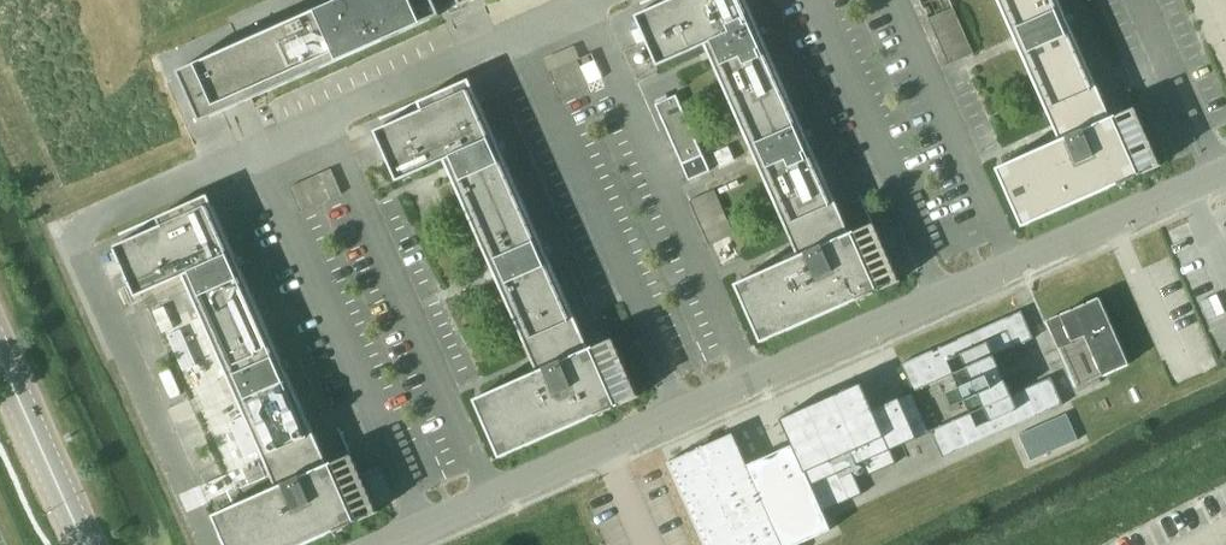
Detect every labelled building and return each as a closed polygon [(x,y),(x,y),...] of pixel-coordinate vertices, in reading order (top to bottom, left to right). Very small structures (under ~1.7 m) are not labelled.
[(306,13),(178,70),(188,93),(200,120),(250,98),(250,99),(441,14),(434,0),(336,0),(306,13)] [(871,222),(849,232),(807,138),(805,139),(802,133),(805,132),(762,35),(759,36),(757,30),(759,29),(746,0),(668,0),(635,14),(657,65),(705,44),(708,51),(710,50),(713,56),(711,57),(754,154),(756,153),(759,159),(756,160),(798,255),(792,257),(790,253),(782,256),(784,261),(735,283),(761,342),(899,280),(873,221),(871,222)] [(1132,107),(1110,116),(1068,22),(1066,23),(1063,17),(1066,16),(1058,0),(997,0),(1014,39),(1017,38),(1019,44),(1017,45),(1059,139),(996,167),(1022,226),(1160,165),(1134,106),(1132,107)] [(578,60),(550,71),(561,96),(588,84),(578,60)] [(612,337),(610,338),(588,347),(546,253),(544,254),(541,248),(544,247),(501,150),(498,151),(496,145),(498,144),(469,78),(418,101),(421,109),(374,130),(396,180),(444,159),(447,167),(449,166),(452,172),(450,173),(492,270),(495,269),(497,275),(495,276),(537,370),(474,398),(486,425),(500,457),(638,396),(612,337)] [(676,94),(655,103),(682,164),(703,155),(676,94)] [(730,146),(715,152),(721,166),(735,160),(730,146)] [(330,163),(289,181),(301,206),(341,188),(330,163)] [(735,234),(714,190),(689,201),(710,246),(735,234)] [(349,453),(327,463),(324,456),(285,369),(283,370),(280,364),(283,363),(240,266),(237,267),(235,261),(237,260),(208,194),(157,216),(160,224),(113,245),(136,296),(183,275),(186,283),(188,281),(191,288),(189,289),(232,385),(234,384),(237,390),(235,391),(276,486),(213,514),(227,544),(301,544),(377,511),(351,452),(349,453)] [(1076,388),(1108,374),(1128,366),(1100,298),(1047,320),(1076,388)] [(174,328),(165,306),(154,310),(164,332),(174,328)] [(1051,376),(1011,394),(994,356),(1034,338),(1022,310),(901,363),(914,391),(967,368),(984,406),(930,430),(943,457),(1063,404),(1051,376)] [(668,461),(705,544),(795,544),(830,529),(822,511),(863,493),(851,467),(863,462),(869,475),(897,463),(891,449),(930,432),(912,391),(873,408),(861,381),(797,410),(780,417),(792,444),(747,464),(732,433),(668,461)] [(1031,460),(1078,439),(1066,414),(1020,434),(1031,460)] [(395,497),(381,465),(363,472),(377,505),(395,497)]
